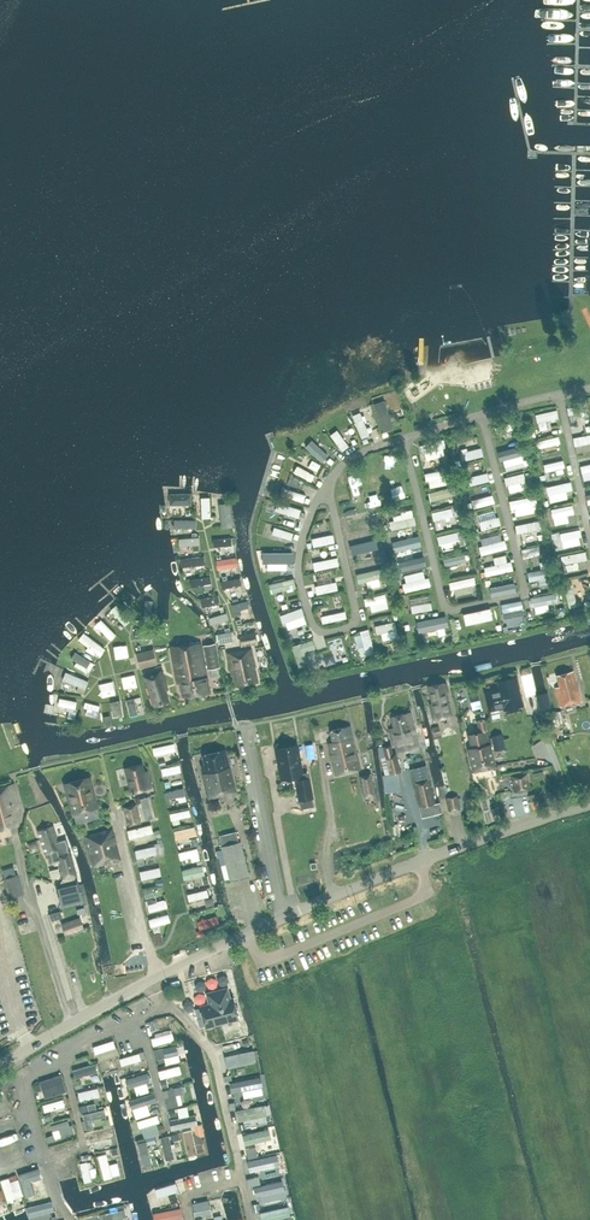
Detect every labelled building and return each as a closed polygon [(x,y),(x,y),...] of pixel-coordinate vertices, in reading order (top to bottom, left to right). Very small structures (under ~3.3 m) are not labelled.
[(378,402),(369,406),(379,435),(389,432),(378,402)] [(553,411),(531,414),(533,422),(554,420),(553,411)] [(367,436),(357,413),(349,416),(358,439),(367,436)] [(396,423),(399,434),(405,432),(402,421),(396,423)] [(338,452),(346,447),(334,431),(327,436),(338,452)] [(531,441),(532,449),(556,445),(554,437),(531,441)] [(318,463),(323,457),(308,442),(302,448),(318,463)] [(477,447),(455,453),(458,462),(480,456),(477,447)] [(508,467),(506,457),(519,454),(518,447),(495,451),(498,469),(508,467)] [(558,461),(539,465),(541,473),(560,468),(558,461)] [(576,474),(589,471),(589,464),(575,467),(576,474)] [(290,473),(309,483),(312,476),(293,466),(290,473)] [(422,484),(442,483),(442,472),(421,473),(422,484)] [(501,484),(525,482),(524,474),(500,476),(501,484)] [(463,485),(484,482),(483,475),(462,477),(463,485)] [(561,498),(569,496),(566,482),(542,487),(544,496),(560,492),(561,498)] [(299,503),(301,495),(283,490),(281,497),(299,503)] [(427,500),(445,498),(444,491),(426,492),(427,500)] [(488,496),(468,500),(470,508),(490,505),(488,496)] [(506,511),(533,505),(531,496),(504,502),(506,511)] [(198,500),(199,519),(206,519),(206,499),(198,500)] [(272,511),(296,519),(298,511),(274,504),(272,511)] [(568,506),(545,508),(546,517),(561,516),(561,522),(569,521),(568,506)] [(450,508),(428,513),(429,522),(437,520),(438,525),(453,522),(450,508)] [(410,516),(385,523),(387,531),(412,524),(410,516)] [(476,530),(496,527),(494,518),(474,521),(476,530)] [(171,521),(171,531),(194,530),(193,520),(171,521)] [(535,521),(511,525),(512,534),(536,530),(535,521)] [(343,535),(368,530),(366,522),(342,526),(343,535)] [(268,535),(288,541),(290,534),(270,528),(268,535)] [(572,529),(553,534),(554,541),(574,536),(572,529)] [(390,532),(382,534),(384,542),(392,540),(390,532)] [(436,548),(456,544),(453,533),(433,537),(436,548)] [(330,536),(309,538),(309,546),(331,545),(330,536)] [(196,538),(176,539),(177,547),(196,546),(196,538)] [(210,540),(210,547),(228,546),(228,539),(210,540)] [(408,539),(389,543),(391,552),(417,547),(416,542),(409,543),(408,539)] [(476,556),(503,549),(500,540),(474,547),(476,556)] [(370,545),(348,551),(350,556),(372,551),(370,545)] [(536,546),(516,551),(518,559),(538,553),(536,546)] [(555,556),(556,565),(582,561),(581,552),(555,556)] [(271,554),(270,565),(286,565),(286,554),(271,554)] [(463,555),(439,557),(440,566),(464,564),(463,555)] [(180,569),(201,569),(201,557),(180,558),(180,569)] [(397,571),(420,566),(419,558),(396,563),(397,571)] [(310,570),(335,568),(334,559),(310,562),(310,570)] [(214,562),(214,570),(232,569),(231,561),(214,562)] [(479,568),(481,577),(508,571),(506,562),(479,568)] [(377,569),(352,575),(355,586),(380,580),(377,569)] [(522,572),(523,581),(542,580),(542,571),(522,572)] [(195,592),(209,590),(207,577),(187,581),(189,589),(194,588),(195,592)] [(446,590),(471,585),(469,577),(445,583),(446,590)] [(217,582),(218,590),(239,587),(237,579),(217,582)] [(396,594),(426,586),(425,579),(394,587),(396,594)] [(292,581),(274,582),(274,591),(293,590),(292,581)] [(313,595),(334,590),(332,582),(311,587),(313,595)] [(511,586),(486,588),(487,596),(512,594),(511,586)] [(568,587),(560,589),(564,606),(572,604),(568,587)] [(364,598),(360,599),(361,606),(383,602),(381,594),(372,596),(371,591),(363,592),(364,598)] [(552,595),(525,597),(526,606),(553,604),(552,595)] [(230,613),(246,608),(244,601),(228,606),(230,613)] [(498,614),(518,609),(516,601),(496,605),(498,614)] [(407,612),(427,611),(427,604),(406,605),(407,612)] [(121,627),(127,621),(113,606),(107,611),(121,627)] [(554,616),(562,613),(560,606),(552,608),(554,616)] [(278,624),(301,616),(298,609),(276,616),(278,624)] [(462,612),(463,620),(483,617),(482,609),(462,612)] [(317,617),(318,624),(343,619),(341,612),(317,617)] [(223,614),(205,619),(207,625),(225,620),(223,614)] [(441,616),(421,620),(425,635),(435,633),(433,626),(443,624),(441,616)] [(92,626),(107,641),(113,635),(97,620),(92,626)] [(403,632),(416,630),(414,620),(401,623),(403,632)] [(372,634),(392,630),(390,622),(371,626),(372,634)] [(356,649),(358,657),(371,653),(364,630),(356,632),(360,647),(356,649)] [(216,634),(218,643),(231,640),(230,631),(216,634)] [(80,633),(75,640),(85,648),(82,650),(94,659),(101,650),(80,633)] [(256,633),(239,635),(241,645),(257,643),(256,633)] [(300,661),(302,669),(342,658),(339,646),(327,650),(329,655),(313,659),(309,641),(288,646),(293,663),(300,661)] [(209,692),(201,642),(171,647),(177,680),(180,680),(183,696),(209,692)] [(204,644),(208,669),(222,667),(219,652),(218,652),(217,642),(204,644)] [(123,646),(112,648),(114,659),(125,657),(123,646)] [(139,668),(157,663),(153,648),(136,652),(139,668)] [(238,686),(257,681),(254,667),(255,667),(251,648),(227,654),(232,675),(236,674),(238,686)] [(72,655),(69,668),(87,673),(90,660),(72,655)] [(583,703),(574,664),(557,668),(564,692),(551,696),(552,701),(549,702),(554,723),(562,720),(556,700),(566,697),(569,707),(583,703)] [(144,675),(154,705),(168,701),(164,686),(166,686),(161,670),(144,675)] [(62,672),(59,681),(82,690),(85,681),(62,672)] [(525,672),(517,673),(518,686),(527,685),(525,672)] [(131,675),(118,678),(120,690),(134,687),(131,675)] [(490,712),(522,705),(516,677),(497,682),(500,692),(487,694),(490,712)] [(445,682),(428,686),(432,703),(431,703),(434,719),(451,715),(446,692),(447,692),(445,682)] [(468,693),(472,709),(481,707),(477,691),(468,693)] [(64,719),(70,721),(74,702),(56,698),(54,708),(66,710),(64,719)] [(136,699),(123,701),(125,714),(131,714),(130,705),(137,704),(136,699)] [(105,723),(118,723),(117,704),(105,704),(105,723)] [(419,747),(410,712),(392,717),(394,727),(390,728),(394,744),(400,742),(402,751),(419,747)] [(489,737),(486,724),(484,717),(474,719),(477,732),(469,734),(473,754),(470,755),(473,770),(492,766),(487,744),(492,744),(490,736),(489,737)] [(328,742),(331,754),(356,748),(351,727),(330,732),(333,741),(328,742)] [(561,730),(549,733),(552,745),(564,742),(561,730)] [(502,734),(491,735),(495,750),(505,748),(502,734)] [(149,748),(150,756),(173,752),(171,744),(149,748)] [(297,746),(276,750),(281,779),(295,777),(299,801),(312,798),(308,772),(302,773),(297,746)] [(361,768),(356,748),(331,754),(336,774),(361,768)] [(235,792),(226,750),(205,755),(206,763),(202,764),(209,798),(235,792)] [(386,754),(391,774),(400,771),(395,752),(386,754)] [(125,767),(131,792),(151,787),(147,772),(144,773),(142,763),(125,767)] [(421,807),(436,803),(429,777),(426,764),(409,768),(413,781),(414,781),(421,807)] [(157,769),(159,776),(177,772),(176,765),(157,769)] [(531,789),(528,772),(511,775),(514,792),(531,789)] [(364,797),(375,795),(371,773),(360,775),(364,797)] [(71,802),(74,813),(97,807),(89,777),(68,782),(73,801),(71,802)] [(18,823),(15,811),(21,809),(13,783),(0,787),(0,829),(18,823)] [(185,799),(183,789),(163,793),(166,803),(185,799)] [(448,811),(461,809),(458,795),(446,797),(448,811)] [(148,796),(140,798),(145,819),(153,818),(148,796)] [(124,806),(129,825),(140,822),(136,803),(124,806)] [(167,814),(168,823),(188,818),(186,810),(167,814)] [(126,840),(150,833),(148,825),(124,832),(126,840)] [(76,875),(69,850),(66,838),(57,841),(56,838),(57,837),(53,826),(39,830),(46,853),(52,851),(54,861),(59,859),(64,878),(76,875)] [(428,836),(439,831),(437,826),(426,830),(428,836)] [(170,832),(172,841),(194,835),(192,827),(170,832)] [(86,836),(94,865),(120,858),(112,829),(86,836)] [(240,841),(237,841),(235,831),(219,835),(221,845),(230,880),(249,876),(240,841)] [(14,858),(19,857),(17,843),(11,844),(14,858)] [(133,857),(153,856),(153,848),(132,850),(133,857)] [(193,848),(175,853),(177,861),(196,856),(193,848)] [(200,867),(179,870),(180,879),(202,876),(200,867)] [(136,872),(139,884),(150,882),(149,878),(158,876),(156,868),(136,872)] [(5,878),(11,896),(22,893),(17,874),(5,878)] [(79,887),(59,892),(63,907),(83,902),(79,887)] [(145,898),(154,896),(151,887),(142,890),(145,898)] [(204,890),(184,895),(187,908),(201,904),(200,899),(206,897),(204,890)] [(144,913),(164,908),(162,900),(150,904),(149,900),(141,902),(144,913)] [(191,920),(194,930),(215,923),(212,913),(191,920)] [(54,914),(46,915),(48,925),(55,924),(54,914)] [(165,916),(146,920),(147,927),(167,923),(165,916)] [(62,924),(66,935),(84,929),(80,917),(62,924)] [(181,929),(188,927),(186,919),(179,922),(181,929)] [(200,1005),(205,1025),(238,1017),(232,996),(230,997),(228,990),(207,996),(209,1003),(200,1005)] [(149,1046),(171,1041),(168,1031),(147,1036),(149,1046)] [(219,1052),(240,1047),(238,1036),(216,1041),(219,1052)] [(92,1054),(111,1048),(109,1042),(90,1047),(92,1054)] [(151,1061),(174,1058),(172,1044),(149,1048),(151,1061)] [(136,1054),(117,1059),(119,1066),(138,1061),(136,1054)] [(226,1075),(249,1071),(248,1063),(225,1067),(226,1075)] [(70,1070),(73,1080),(93,1074),(91,1065),(70,1070)] [(156,1080),(178,1074),(176,1066),(154,1071),(156,1080)] [(124,1088),(145,1082),(143,1074),(122,1080),(124,1088)] [(32,1083),(36,1100),(62,1092),(58,1076),(32,1083)] [(230,1091),(231,1098),(255,1094),(254,1086),(230,1091)] [(95,1089),(73,1092),(74,1100),(96,1098),(95,1089)] [(59,1099),(39,1106),(41,1113),(61,1107),(59,1099)] [(79,1116),(83,1129),(105,1123),(101,1110),(79,1116)] [(239,1128),(256,1126),(255,1118),(245,1120),(244,1111),(232,1112),(233,1122),(238,1122),(239,1128)] [(174,1113),(166,1115),(169,1128),(188,1124),(187,1116),(176,1119),(174,1113)] [(133,1121),(135,1128),(156,1124),(154,1116),(133,1121)] [(66,1122),(48,1125),(51,1138),(68,1135),(66,1122)] [(191,1130),(179,1133),(186,1159),(205,1154),(197,1125),(190,1127),(191,1130)] [(87,1143),(111,1137),(109,1129),(85,1135),(87,1143)] [(157,1141),(163,1152),(171,1148),(165,1136),(157,1141)] [(247,1151),(265,1147),(263,1139),(245,1144),(247,1151)] [(48,1148),(50,1155),(68,1151),(66,1144),(48,1148)] [(105,1157),(115,1157),(115,1149),(106,1149),(105,1157)] [(120,1177),(116,1158),(106,1161),(104,1153),(93,1156),(99,1182),(120,1177)] [(84,1161),(75,1164),(81,1185),(91,1182),(84,1161)] [(264,1181),(272,1178),(269,1170),(261,1172),(264,1181)] [(31,1209),(39,1208),(37,1193),(29,1194),(31,1209)] [(198,1201),(189,1202),(192,1216),(207,1213),(206,1205),(199,1207),(198,1201)] [(124,1209),(98,1215),(99,1219),(126,1219),(124,1209)] [(33,1212),(35,1219),(41,1219),(43,1219),(41,1210),(33,1212)]
